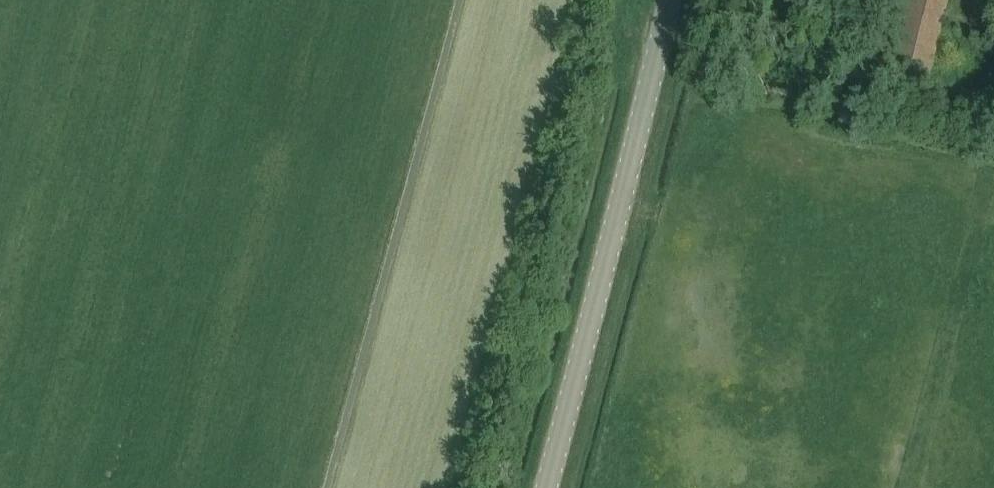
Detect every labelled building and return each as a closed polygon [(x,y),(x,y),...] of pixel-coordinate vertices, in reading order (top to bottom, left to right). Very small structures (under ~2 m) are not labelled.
[(948,0),(911,0),(887,100),(922,108),(948,0)]
